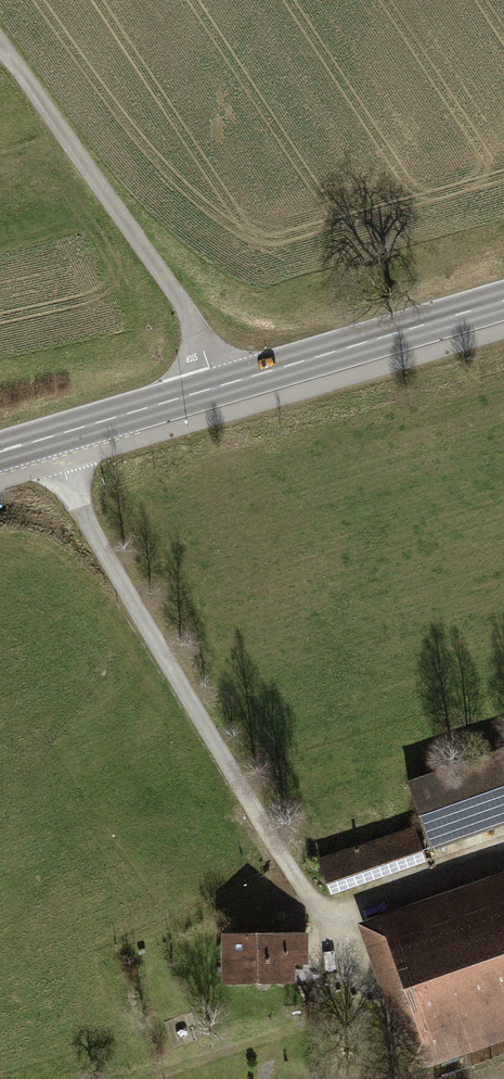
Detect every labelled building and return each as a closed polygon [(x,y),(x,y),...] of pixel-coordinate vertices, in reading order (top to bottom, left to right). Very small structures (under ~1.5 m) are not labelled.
[(408,785),(430,847),(503,821),(503,751),(408,785)] [(414,828),(319,861),(327,883),(422,850),(414,828)] [(383,922),(412,1007),(393,1013),(412,1067),(453,1052),(444,1026),(503,1005),(503,879),(383,922)] [(303,935),(227,936),(228,981),(285,981),(285,962),(303,962),(303,935)] [(444,1026),(453,1052),(503,1035),(503,1005),(444,1026)]
